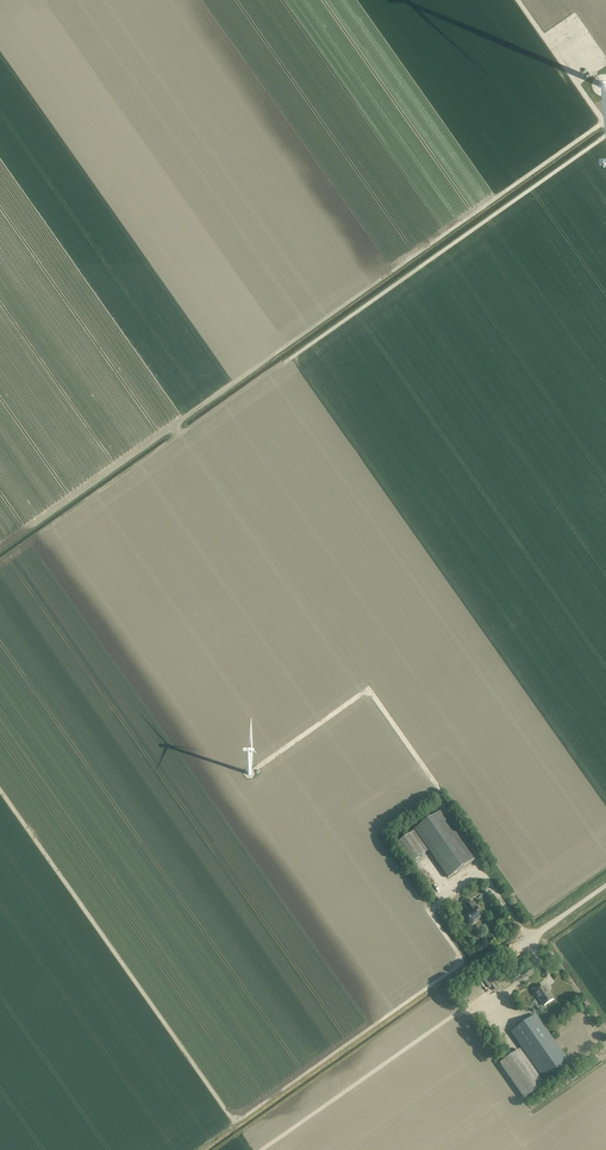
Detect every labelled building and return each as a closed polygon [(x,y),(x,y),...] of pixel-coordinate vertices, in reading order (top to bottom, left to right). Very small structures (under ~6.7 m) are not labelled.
[(415,831),(449,878),(474,860),(441,813),(415,831)] [(411,834),(397,844),(411,863),(425,854),(411,834)] [(466,919),(471,925),(476,921),(475,920),(482,915),(479,911),(478,912),(469,900),(463,904),(469,912),(465,915),(468,919),(466,919)] [(542,989),(538,984),(532,989),(534,992),(534,993),(537,997),(538,996),(539,998),(538,998),(541,1002),(544,1005),(543,1005),(544,1006),(553,999),(549,993),(548,993),(544,987),(542,989)] [(512,1033),(545,1080),(569,1063),(536,1016),(512,1033)] [(544,1085),(520,1051),(501,1065),(525,1099),(544,1085)]
